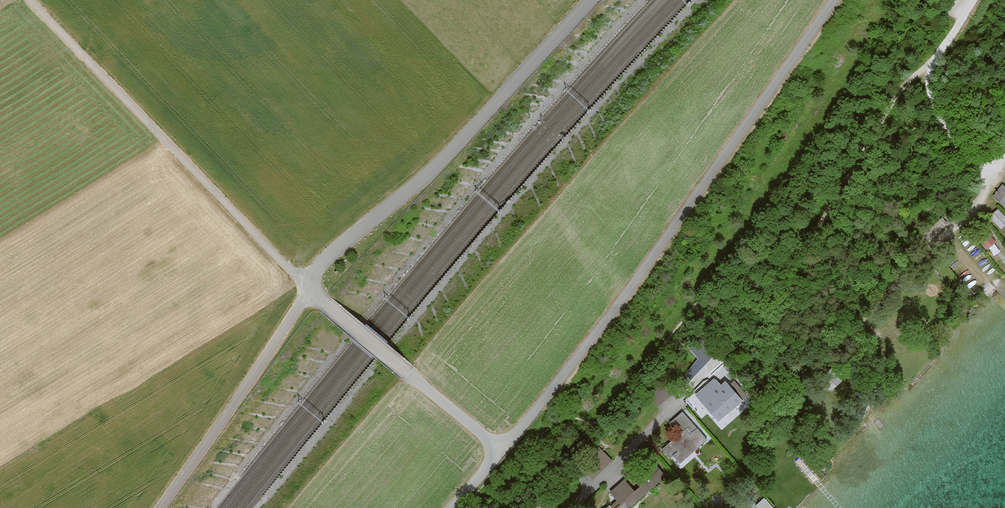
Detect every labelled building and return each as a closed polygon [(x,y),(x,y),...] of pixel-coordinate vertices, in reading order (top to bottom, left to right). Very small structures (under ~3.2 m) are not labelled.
[(1004,205),(1004,185),(1003,184),(993,195),(1004,205)] [(1001,229),(1004,225),(1004,214),(998,208),(989,218),(1001,229)] [(977,237),(988,248),(995,241),(984,230),(977,237)] [(830,391),(842,380),(831,367),(819,378),(830,391)] [(658,405),(675,389),(663,376),(645,392),(658,405)] [(734,379),(706,404),(719,420),(748,395),(734,379)] [(661,449),(676,465),(705,440),(682,411),(668,423),(678,434),(661,449)] [(586,468),(593,476),(605,466),(598,458),(586,468)] [(654,461),(632,480),(646,496),(668,478),(654,461)] [(620,504),(635,490),(625,478),(609,492),(620,504)] [(765,495),(756,503),(760,507),(777,507),(765,495)]
